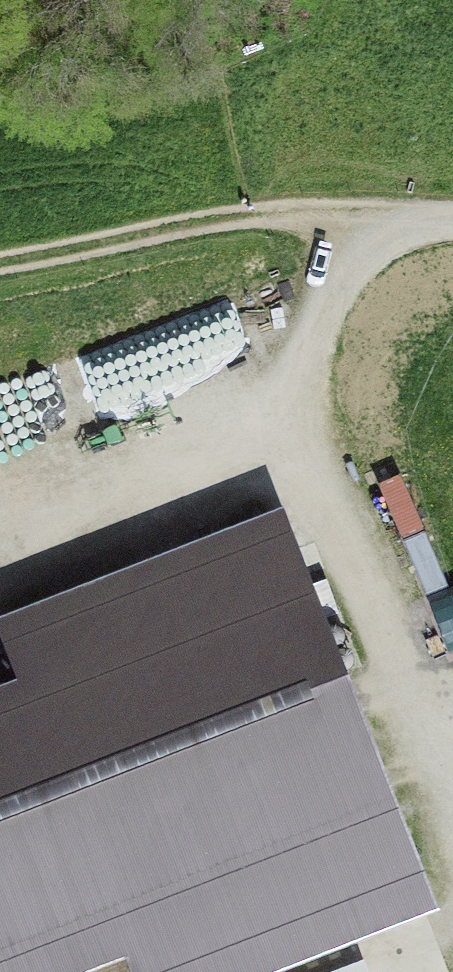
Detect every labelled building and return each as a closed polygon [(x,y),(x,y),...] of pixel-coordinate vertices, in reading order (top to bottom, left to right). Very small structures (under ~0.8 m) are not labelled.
[(422,905),(296,578),(0,692),(0,971),(75,971),(245,907),(267,965),(422,905)]
